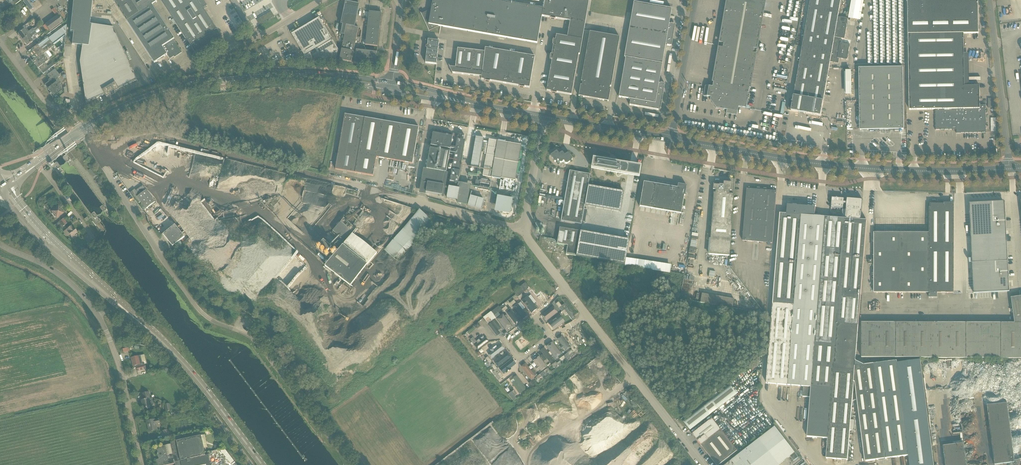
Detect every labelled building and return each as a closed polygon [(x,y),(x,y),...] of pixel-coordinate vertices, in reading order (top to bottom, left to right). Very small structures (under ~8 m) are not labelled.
[(20,1),(22,0),(6,0),(9,4),(0,10),(3,14),(20,1)] [(28,10),(32,8),(28,0),(25,0),(23,1),(28,10)] [(113,28),(91,24),(93,0),(73,0),(70,32),(73,32),(72,45),(83,46),(80,62),(86,103),(105,94),(107,98),(111,95),(111,94),(114,92),(115,93),(119,90),(118,88),(137,80),(113,28)] [(171,34),(152,5),(157,2),(156,0),(113,0),(154,63),(167,55),(170,59),(174,56),(175,58),(175,57),(181,53),(177,46),(178,46),(173,38),(171,34)] [(220,35),(221,36),(203,9),(207,6),(203,0),(161,0),(195,53),(203,47),(204,47),(204,46),(203,46),(203,45),(205,44),(206,44),(220,35)] [(543,9),(494,0),(433,0),(431,10),(431,12),(422,16),(421,14),(421,13),(429,31),(438,26),(537,43),(542,16),(543,9)] [(589,0),(545,0),(543,9),(542,16),(550,18),(550,19),(552,19),(554,20),(556,19),(555,19),(570,21),(567,37),(556,35),(555,40),(554,40),(553,39),(553,40),(553,41),(552,43),(552,45),(553,45),(552,55),(551,55),(551,54),(550,56),(550,58),(550,60),(552,60),(547,91),(552,92),(551,92),(551,93),(553,93),(555,93),(557,93),(572,95),(572,90),(579,54),(580,55),(589,0)] [(746,104),(764,0),(727,0),(712,87),(705,86),(704,96),(711,97),(710,100),(714,101),(714,102),(713,102),(715,105),(716,104),(716,105),(716,108),(727,110),(726,113),(737,115),(738,107),(746,109),(746,104)] [(835,62),(838,63),(839,58),(848,60),(850,45),(841,43),(841,38),(845,39),(847,25),(848,19),(838,18),(841,0),(810,0),(800,58),(798,58),(797,61),(799,62),(793,100),(790,99),(788,111),(821,116),(822,111),(830,62),(835,62)] [(908,34),(909,110),(935,110),(936,114),(935,114),(936,115),(936,119),(935,119),(936,120),(937,120),(937,122),(936,122),(935,122),(936,123),(936,126),(935,126),(936,127),(936,130),(935,130),(936,131),(936,130),(940,130),(940,131),(941,130),(944,130),(944,131),(945,130),(949,130),(950,130),(952,130),(953,130),(953,128),(956,128),(956,130),(957,130),(957,133),(956,133),(957,134),(961,134),(961,133),(964,133),(965,134),(965,133),(969,133),(969,134),(970,133),(973,133),(973,134),(974,133),(977,133),(978,133),(981,133),(982,133),(985,133),(986,133),(986,132),(986,129),(986,128),(986,126),(986,125),(986,122),(986,121),(985,121),(985,119),(986,119),(986,118),(986,114),(986,113),(986,109),(986,106),(986,105),(980,105),(980,86),(965,86),(964,34),(979,34),(978,1),(970,1),(970,0),(908,0),(908,34)] [(354,50),(358,28),(354,27),(358,9),(359,4),(355,4),(346,2),(342,25),(344,25),(342,35),(344,35),(341,49),(342,49),(339,60),(352,63),(352,64),(353,64),(354,64),(354,63),(354,64),(375,66),(376,58),(377,58),(377,56),(376,56),(377,52),(354,50)] [(667,46),(670,46),(671,46),(675,25),(671,24),(669,24),(672,9),(634,2),(624,58),(626,58),(619,97),(630,99),(630,101),(629,105),(658,110),(659,111),(661,109),(665,84),(660,83),(660,84),(659,84),(666,45),(667,45),(667,46)] [(369,11),(369,12),(365,45),(377,47),(378,46),(377,46),(381,13),(369,11)] [(271,12),(256,20),(259,25),(274,16),(271,12)] [(49,31),(62,22),(58,15),(45,25),(49,31)] [(338,50),(322,22),(319,18),(291,34),(306,59),(336,60),(338,50)] [(49,38),(53,44),(65,35),(66,25),(49,38)] [(22,40),(35,31),(33,28),(29,32),(24,26),(23,26),(19,29),(21,32),(18,34),(18,35),(19,37),(20,37),(22,40)] [(33,42),(32,41),(33,40),(31,38),(33,37),(32,36),(36,33),(35,31),(22,40),(27,46),(33,42)] [(590,32),(582,77),(581,82),(582,82),(582,85),(580,85),(579,96),(608,102),(610,90),(609,90),(610,87),(611,87),(620,37),(590,32)] [(50,59),(45,52),(53,46),(47,38),(28,52),(33,59),(34,58),(36,59),(33,61),(43,74),(54,65),(53,63),(48,67),(45,63),(49,60),(48,60),(50,59)] [(438,53),(440,41),(428,40),(428,43),(427,43),(427,45),(428,45),(427,46),(426,46),(426,47),(426,48),(426,49),(427,49),(427,52),(425,63),(436,65),(438,53)] [(485,81),(484,81),(490,82),(490,81),(490,82),(490,81),(519,86),(519,87),(524,88),(525,88),(524,88),(524,87),(529,88),(535,57),(485,48),(485,52),(458,49),(456,68),(450,67),(449,66),(452,74),(453,74),(452,73),(482,77),(481,79),(485,80),(485,81)] [(54,97),(56,100),(64,93),(58,85),(61,83),(55,75),(57,73),(58,75),(65,70),(60,64),(47,75),(50,79),(48,80),(49,82),(44,85),(47,89),(48,89),(54,97)] [(859,68),(860,130),(904,129),(903,67),(859,68)] [(412,164),(419,127),(345,114),(335,170),(373,176),(376,158),(412,164)] [(433,133),(426,169),(446,173),(453,134),(445,132),(445,135),(438,134),(433,133)] [(463,135),(458,134),(448,188),(457,190),(465,142),(462,141),(463,135)] [(474,137),(470,167),(479,168),(483,138),(474,137)] [(489,140),(488,144),(483,174),(492,176),(515,180),(521,145),(489,140)] [(572,158),(569,154),(568,153),(567,153),(565,155),(564,155),(564,154),(563,153),(563,152),(562,152),(560,154),(559,154),(557,152),(557,151),(556,151),(556,152),(551,155),(551,156),(554,161),(554,162),(555,162),(556,162),(557,161),(558,161),(559,161),(560,162),(560,163),(561,163),(563,162),(563,161),(564,161),(564,162),(565,163),(566,163),(566,164),(567,164),(567,163),(571,160),(572,160),(572,159),(572,158)] [(593,158),(591,169),(639,177),(641,166),(593,158)] [(570,171),(561,221),(581,224),(585,205),(588,185),(590,174),(570,171)] [(476,180),(474,187),(487,190),(488,183),(476,180)] [(681,214),(684,196),(685,196),(687,186),(678,184),(677,188),(655,184),(643,182),(639,207),(681,214)] [(732,183),(723,182),(723,185),(719,184),(719,185),(714,185),(714,184),(713,184),(713,190),(715,190),(715,193),(714,193),(710,240),(730,241),(734,194),(730,194),(730,191),(731,191),(732,183)] [(588,185),(585,205),(620,212),(624,192),(588,185)] [(135,190),(130,193),(134,199),(135,199),(139,203),(141,202),(146,209),(155,202),(143,187),(136,192),(135,190)] [(747,189),(746,194),(743,241),(773,243),(777,191),(767,190),(767,189),(757,188),(757,190),(747,189)] [(481,209),(484,199),(469,195),(467,206),(481,209)] [(509,213),(512,200),(501,198),(499,211),(509,213)] [(780,219),(767,384),(805,387),(804,397),(811,397),(808,437),(829,439),(827,458),(848,460),(849,450),(851,450),(852,440),(850,440),(851,430),(855,430),(856,420),(851,420),(854,383),(856,366),(859,326),(867,225),(867,220),(861,220),(863,200),(847,199),(847,203),(844,202),(844,199),(838,198),(836,198),(832,198),(831,207),(843,208),(844,204),(847,204),(846,210),(843,210),(842,216),(846,216),(846,219),(815,216),(816,207),(815,207),(815,209),(788,207),(788,205),(787,214),(780,214),(780,219)] [(995,202),(969,203),(974,294),(1010,292),(1008,271),(1007,262),(1008,262),(1006,216),(1005,216),(1004,203),(995,203),(995,202)] [(954,293),(954,203),(944,203),(929,203),(929,207),(929,233),(874,233),(874,260),(869,260),(869,265),(874,265),(874,293),(929,293),(929,298),(938,298),(938,293),(954,293)] [(55,207),(51,210),(52,212),(52,213),(52,214),(55,218),(55,217),(56,218),(63,214),(58,207),(57,208),(55,207)] [(420,209),(385,250),(398,262),(434,221),(420,209)] [(353,233),(356,228),(343,218),(333,231),(342,238),(335,248),(339,251),(326,267),(351,286),(368,264),(343,245),(353,233)] [(163,234),(173,246),(185,237),(175,225),(163,234)] [(66,229),(66,230),(64,232),(67,237),(69,235),(72,238),(73,238),(75,237),(75,236),(74,235),(77,233),(74,228),(73,229),(71,226),(70,226),(70,227),(67,229),(66,229)] [(540,236),(539,242),(546,251),(566,255),(566,254),(576,256),(577,250),(580,231),(560,228),(558,240),(544,237),(540,236)] [(580,231),(576,256),(625,265),(629,240),(580,231)] [(343,245),(368,264),(377,252),(353,233),(343,245)] [(329,253),(333,248),(324,242),(321,246),(329,253)] [(524,292),(530,288),(525,282),(520,287),(524,292)] [(520,287),(513,292),(516,295),(517,297),(518,297),(520,300),(524,297),(522,294),(524,292),(520,287)] [(701,294),(700,303),(733,307),(734,298),(701,294)] [(528,297),(522,302),(531,315),(538,310),(528,297)] [(1011,298),(1014,323),(919,323),(862,322),(862,358),(1020,358),(1020,297),(1011,298)] [(531,315),(522,302),(514,308),(523,321),(531,315)] [(565,310),(562,306),(558,302),(556,304),(562,312),(565,310)] [(547,324),(560,314),(559,314),(553,306),(540,316),(547,324)] [(523,321),(514,308),(505,314),(514,327),(523,321)] [(565,310),(562,312),(565,316),(568,314),(569,316),(572,314),(570,311),(568,308),(567,308),(565,310)] [(500,315),(498,313),(495,309),(492,312),(496,318),(500,315)] [(492,321),(496,318),(492,312),(484,318),(487,322),(486,322),(488,324),(492,321)] [(514,327),(505,314),(497,320),(506,333),(514,327)] [(562,318),(560,314),(547,324),(552,332),(555,330),(565,322),(562,318)] [(506,333),(497,320),(489,326),(499,339),(506,333)] [(577,326),(569,332),(578,343),(585,337),(577,326)] [(569,332),(562,337),(570,349),(577,343),(569,332)] [(474,346),(478,352),(490,342),(486,337),(474,346)] [(570,349),(562,337),(553,343),(562,355),(570,349)] [(508,350),(502,342),(488,353),(494,361),(508,350)] [(562,355),(553,343),(545,349),(554,361),(562,355)] [(554,361),(545,349),(537,356),(546,367),(554,361)] [(499,367),(513,356),(508,350),(494,361),(499,367)] [(571,350),(563,356),(565,358),(567,361),(575,355),(573,353),(573,352),(571,350)] [(141,355),(138,356),(131,358),(134,368),(137,367),(137,370),(137,371),(146,369),(144,364),(143,364),(141,355)] [(518,363),(513,356),(499,367),(504,374),(518,363)] [(546,367),(537,356),(529,362),(537,373),(546,367)] [(567,361),(565,358),(561,361),(557,364),(559,367),(567,361)] [(855,383),(865,462),(909,457),(910,464),(934,464),(921,360),(897,363),(897,361),(856,366),(854,383),(855,383)] [(537,373),(529,362),(522,367),(530,378),(537,373)] [(587,365),(564,381),(574,396),(581,392),(580,390),(584,387),(578,379),(587,373),(586,372),(590,369),(587,365)] [(551,373),(548,368),(540,374),(543,379),(552,373),(551,373)] [(543,379),(540,374),(539,375),(536,377),(536,378),(535,379),(538,383),(539,382),(543,379)] [(524,393),(529,389),(519,375),(513,379),(524,393)] [(710,400),(717,409),(737,393),(730,385),(710,400)] [(514,390),(508,395),(513,401),(517,399),(515,396),(517,394),(514,390)] [(143,408),(149,407),(150,407),(150,406),(148,399),(150,398),(149,392),(142,393),(143,400),(141,400),(143,408)] [(1015,462),(1014,457),(1007,403),(987,405),(994,460),(995,464),(1015,462)] [(690,430),(710,415),(703,406),(683,421),(690,430)] [(711,418),(692,434),(716,464),(718,464),(737,451),(711,418)] [(160,423),(159,419),(147,421),(148,425),(150,431),(158,429),(157,424),(160,423)] [(774,427),(725,464),(778,464),(794,453),(774,427)] [(207,455),(205,455),(201,435),(170,442),(171,444),(175,462),(180,461),(181,464),(210,464),(207,455)] [(966,463),(963,443),(949,445),(944,446),(946,464),(966,464),(966,463)] [(171,444),(165,446),(165,445),(161,446),(161,448),(157,449),(157,452),(158,457),(159,456),(160,458),(155,459),(156,463),(157,464),(165,464),(175,463),(175,462),(171,444)] [(225,448),(220,450),(232,464),(237,464),(225,448)]
